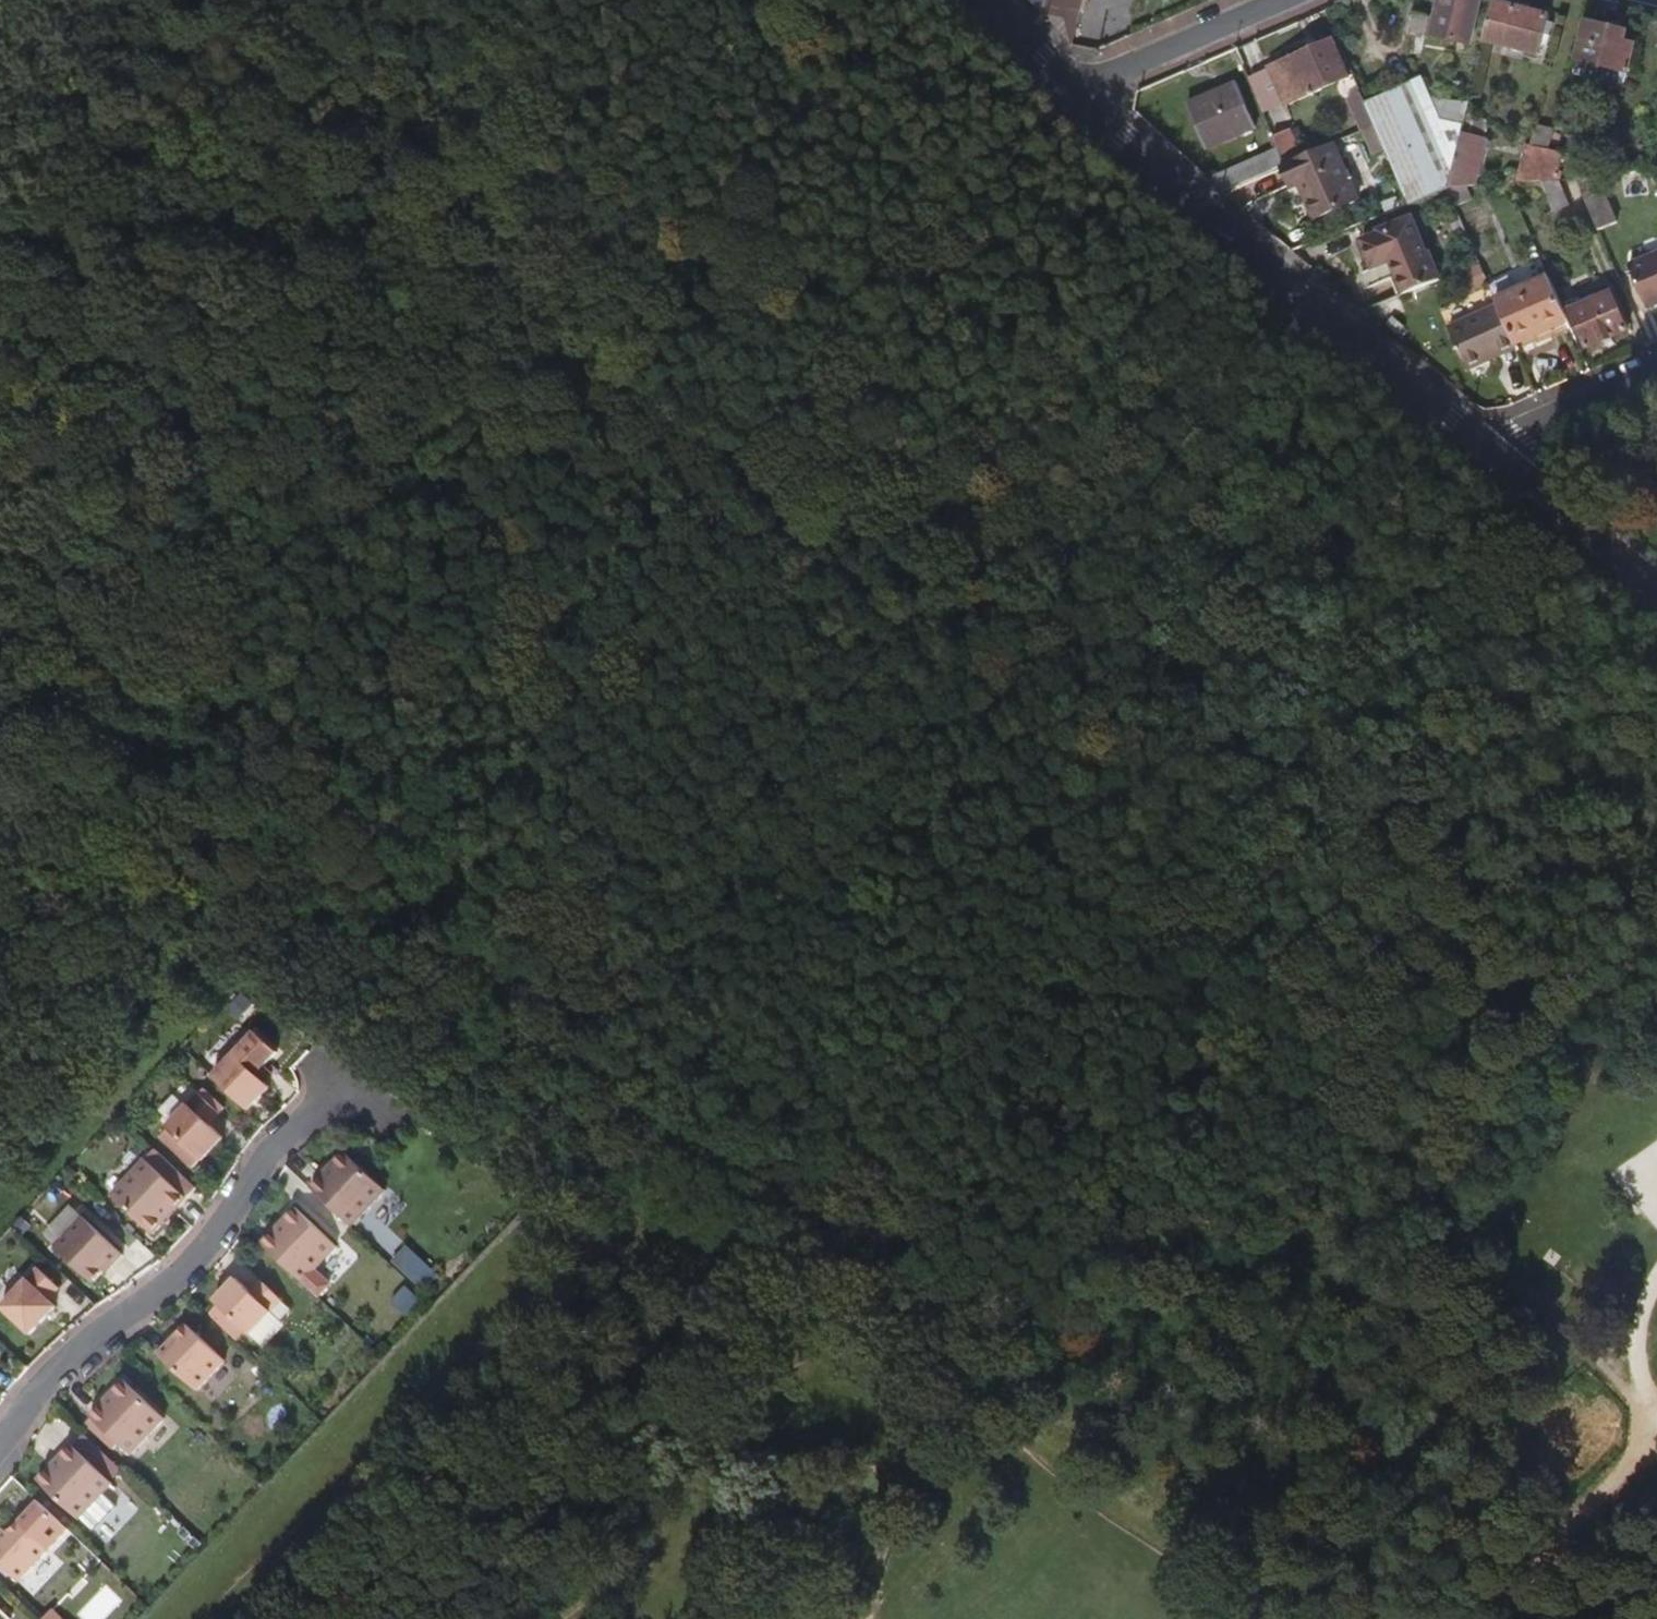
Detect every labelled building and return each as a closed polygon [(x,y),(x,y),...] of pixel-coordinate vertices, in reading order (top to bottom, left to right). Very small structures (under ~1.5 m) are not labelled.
[(1044,10),(1047,0),(1035,0),(1044,10)] [(1043,16),(1055,29),(1072,47),(1081,12),(1086,13),(1090,0),(1047,0),(1044,10),(1043,16)] [(1434,18),(1416,13),(1410,35),(1430,40),(1431,35),(1473,45),(1483,0),(1439,0),(1434,18)] [(1550,17),(1496,3),(1487,43),(1541,56),(1550,17)] [(1630,36),(1590,26),(1581,63),(1633,75),(1639,48),(1628,45),(1630,36)] [(1333,45),(1269,71),(1284,107),(1348,80),(1333,45)] [(1433,79),(1368,108),(1370,114),(1378,130),(1388,154),(1421,140),(1431,161),(1460,155),(1464,137),(1468,120),(1472,106),(1436,103),(1433,79)] [(1236,85),(1188,106),(1207,148),(1255,128),(1236,85)] [(1368,108),(1363,97),(1348,103),(1362,137),(1365,135),(1378,130),(1370,114),(1368,108)] [(1464,137),(1488,143),(1492,126),(1468,120),(1464,137)] [(1552,153),(1557,133),(1536,128),(1531,149),(1551,154),(1552,153)] [(1388,154),(1378,130),(1365,135),(1375,161),(1389,156),(1388,154)] [(1275,141),(1280,154),(1286,168),(1303,161),(1292,134),(1275,141)] [(1451,192),(1478,190),(1488,143),(1464,137),(1460,155),(1451,192)] [(1411,208),(1451,192),(1460,155),(1431,161),(1421,140),(1388,154),(1389,156),(1411,208)] [(1503,188),(1510,187),(1544,184),(1551,154),(1531,149),(1528,148),(1519,178),(1507,174),(1503,188)] [(1286,168),(1279,171),(1288,193),(1296,190),(1310,225),(1347,210),(1323,153),(1303,161),(1286,168)] [(1563,182),(1565,182),(1567,173),(1563,172),(1567,156),(1552,153),(1551,154),(1544,184),(1563,182)] [(1280,154),(1210,183),(1223,195),(1279,171),(1286,168),(1280,154)] [(1620,225),(1600,179),(1578,181),(1601,233),(1620,225)] [(1573,206),(1563,182),(1544,184),(1557,213),(1573,206)] [(1393,263),(1406,297),(1442,283),(1431,255),(1427,255),(1413,221),(1380,234),(1381,236),(1364,243),(1371,264),(1390,256),(1393,263)] [(1462,245),(1472,241),(1464,222),(1453,226),(1462,245)] [(1390,256),(1371,264),(1374,271),(1393,263),(1390,256)] [(1656,308),(1656,258),(1632,269),(1650,311),(1656,308)] [(1492,286),(1485,272),(1476,276),(1483,290),(1492,286)] [(1518,345),(1570,322),(1552,281),(1499,302),(1501,308),(1516,342),(1518,345)] [(1612,297),(1573,314),(1588,351),(1629,334),(1612,297)] [(1469,371),(1505,355),(1502,348),(1516,342),(1501,308),(1451,329),(1469,371)] [(1505,355),(1519,349),(1518,345),(1516,342),(1502,348),(1505,355)] [(1644,501),(1656,519),(1656,491),(1644,501)] [(249,1003),(238,995),(229,1007),(240,1015),(249,1003)] [(212,1074),(236,1097),(247,1107),(269,1084),(255,1070),(266,1058),(244,1039),(212,1074)] [(202,1087),(197,1091),(218,1110),(222,1105),(202,1087)] [(197,1091),(166,1126),(168,1128),(160,1136),(192,1166),(199,1157),(201,1159),(222,1136),(209,1123),(219,1111),(218,1110),(197,1091)] [(110,1193),(152,1232),(163,1220),(159,1218),(171,1205),(174,1208),(195,1185),(173,1164),(154,1146),(110,1193)] [(308,1184),(350,1223),(383,1187),(341,1148),(331,1160),(333,1163),(322,1175),(319,1171),(308,1184)] [(272,1229),(261,1241),(302,1280),(336,1244),(295,1205),(283,1217),(286,1220),(275,1232),(272,1229)] [(121,1252),(81,1215),(53,1245),(92,1281),(108,1263),(110,1265),(121,1252)] [(57,1286),(36,1266),(0,1305),(29,1332),(54,1304),(47,1297),(57,1286)] [(249,1289),(235,1276),(213,1299),(216,1302),(207,1312),(236,1338),(244,1328),(249,1332),(281,1298),(260,1277),(249,1289)] [(281,1298),(249,1332),(263,1345),(284,1323),(279,1318),(290,1307),(281,1298)] [(224,1360),(185,1323),(170,1340),(168,1338),(156,1350),(196,1389),(224,1360)] [(164,1416),(122,1377),(111,1389),(114,1392),(103,1404),(100,1401),(89,1413),(90,1414),(84,1421),(98,1434),(104,1428),(118,1441),(130,1452),(164,1416)] [(118,1441),(104,1428),(98,1434),(112,1447),(118,1441)] [(111,1481),(70,1442),(59,1454),(61,1457),(51,1469),(47,1466),(36,1478),(77,1517),(111,1481)] [(4,1527),(0,1531),(0,1563),(18,1580),(50,1546),(68,1527),(38,1499),(20,1518),(8,1531),(4,1527)] [(100,1557),(90,1548),(77,1562),(87,1572),(100,1557)]
